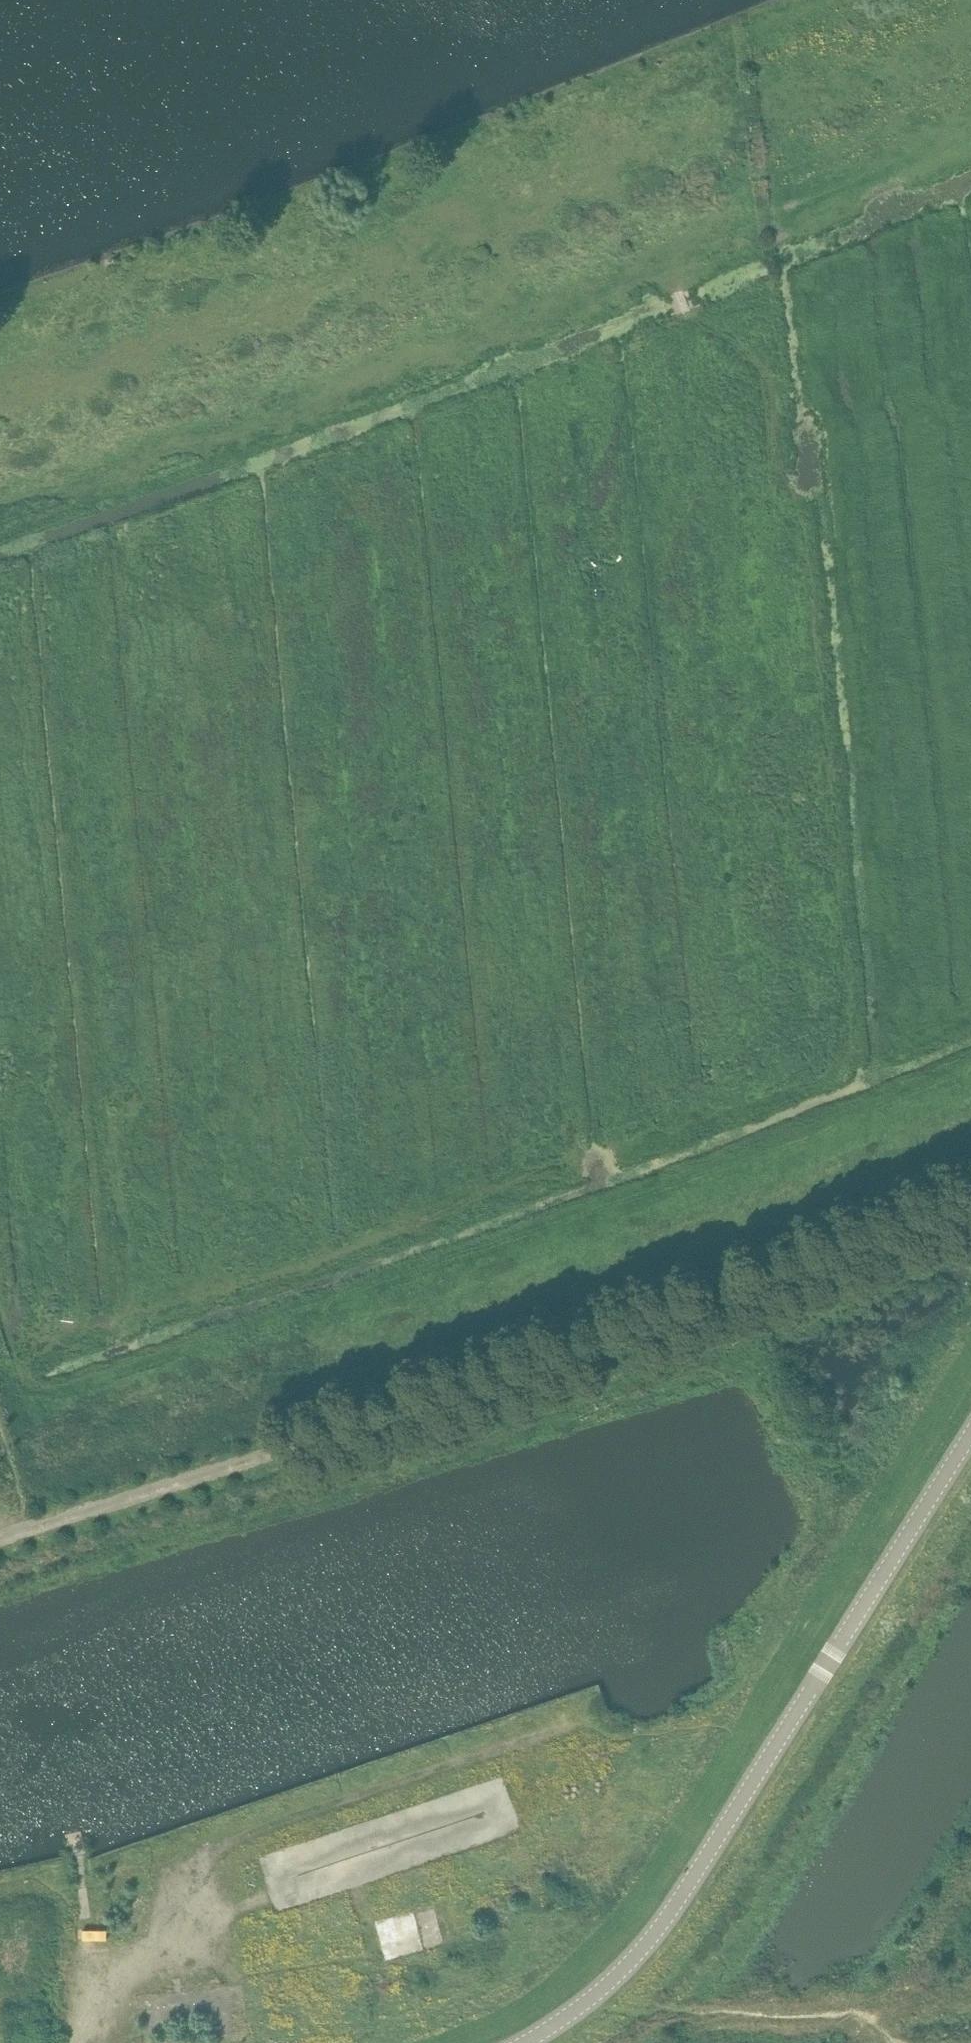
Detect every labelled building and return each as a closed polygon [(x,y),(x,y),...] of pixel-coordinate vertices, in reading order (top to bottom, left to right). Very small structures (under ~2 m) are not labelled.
[(70,1936),(95,1936),(95,1925),(70,1926),(70,1936)]
